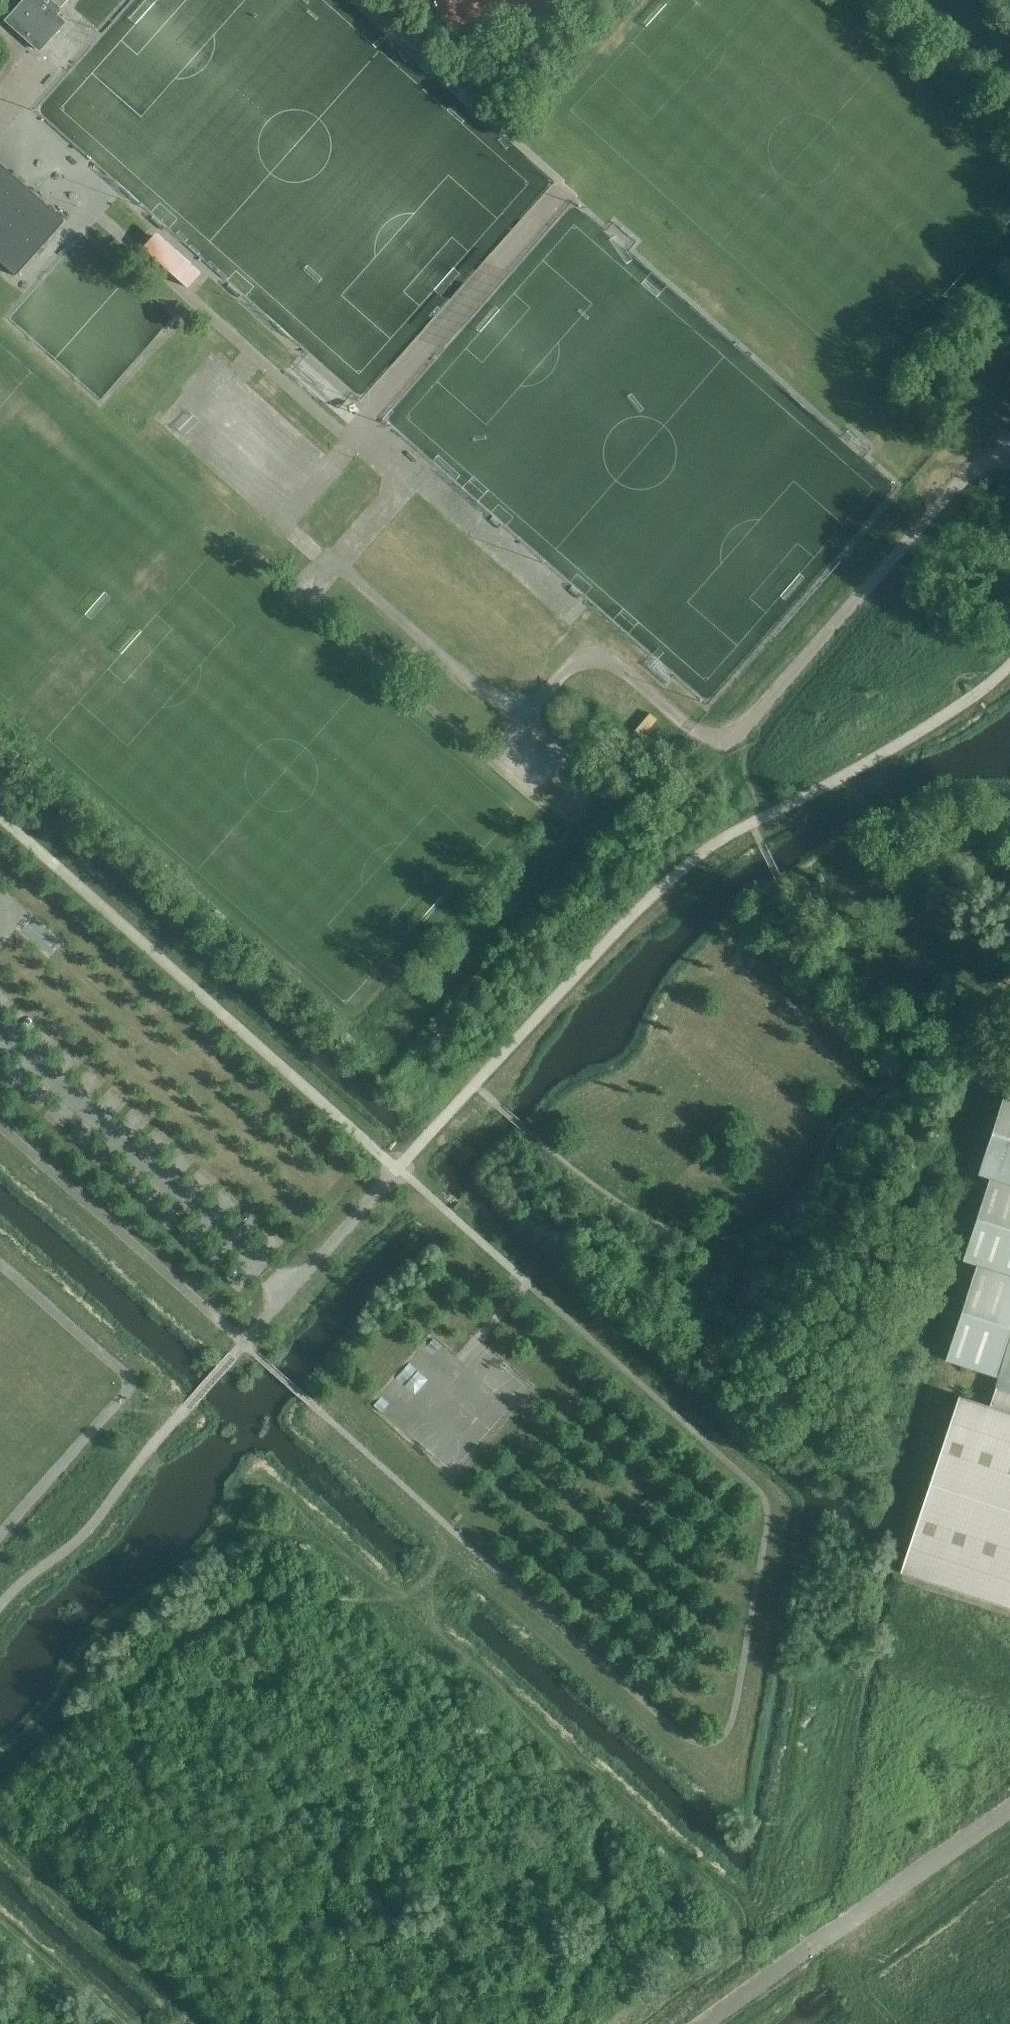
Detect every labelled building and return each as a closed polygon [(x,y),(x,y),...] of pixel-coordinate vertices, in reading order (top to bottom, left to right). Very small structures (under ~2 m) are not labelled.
[(37,50),(64,20),(57,13),(69,0),(23,0),(4,21),(37,50)] [(17,276),(66,221),(0,162),(0,261),(17,276)] [(168,226),(162,231),(178,246),(183,240),(168,226)] [(1005,1093),(978,1175),(990,1179),(963,1261),(977,1266),(946,1361),(998,1377),(990,1407),(1009,1413),(1009,1095),(1005,1093)] [(990,1407),(964,1398),(906,1572),(1009,1606),(1009,1413),(990,1407)]
